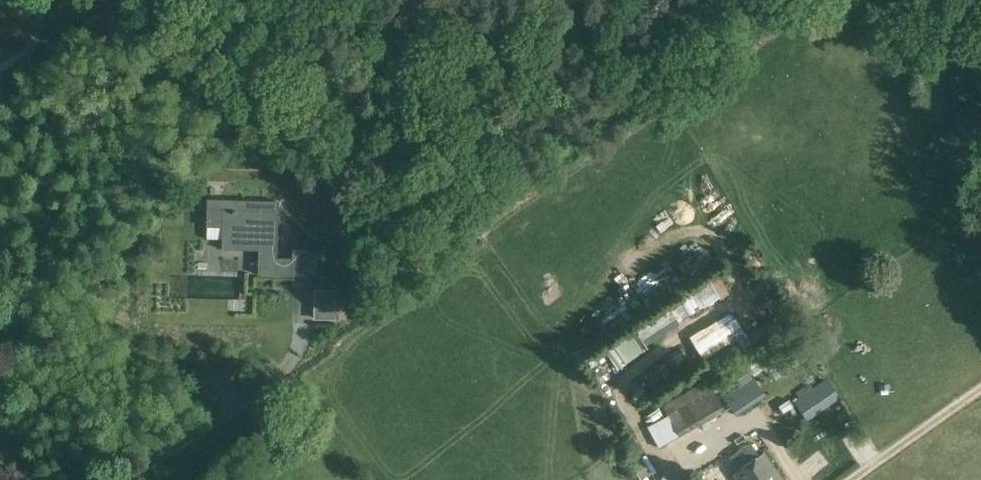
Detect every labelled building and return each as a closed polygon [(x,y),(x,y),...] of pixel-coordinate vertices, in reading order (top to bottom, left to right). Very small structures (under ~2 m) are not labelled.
[(293,259),(276,258),(278,202),(208,199),(207,227),(223,228),(222,249),(223,249),(223,248),(259,249),(258,274),(316,276),(316,249),(293,249),(293,259)] [(394,203),(388,210),(395,215),(400,209),(394,203)] [(316,288),(315,319),(338,320),(339,289),(316,288)] [(744,333),(736,339),(750,358),(758,353),(756,350),(777,335),(768,322),(746,336),(744,333)] [(645,334),(627,334),(628,355),(645,355),(645,334)] [(764,361),(775,379),(810,354),(797,336),(764,361)] [(730,346),(704,362),(715,379),(741,363),(730,346)] [(724,398),(735,416),(761,397),(750,380),(724,398)] [(794,402),(807,420),(839,398),(826,380),(813,389),(810,384),(797,393),(800,397),(794,402)] [(646,426),(658,448),(724,411),(707,381),(663,406),(667,415),(646,426)] [(763,452),(758,456),(750,443),(746,446),(745,444),(739,448),(741,450),(729,458),(737,470),(733,473),(738,479),(783,479),(763,452)] [(652,474),(642,459),(631,465),(640,479),(643,479),(652,474)]
